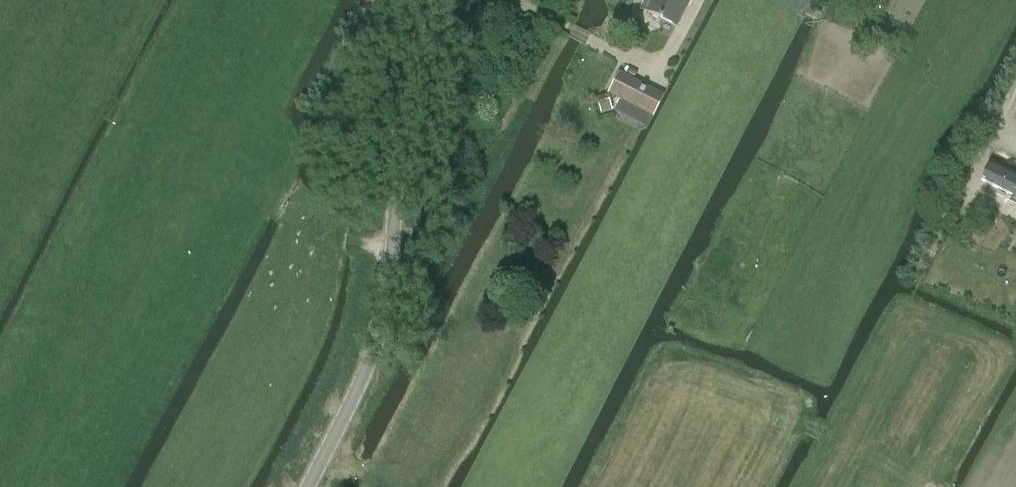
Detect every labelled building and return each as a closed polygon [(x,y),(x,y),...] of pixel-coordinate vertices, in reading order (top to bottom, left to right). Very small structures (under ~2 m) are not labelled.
[(640,7),(676,26),(689,0),(644,0),(640,7)] [(619,74),(609,94),(642,110),(652,90),(619,74)] [(980,181),(1012,197),(1009,201),(1015,204),(1015,175),(990,162),(980,181)]
